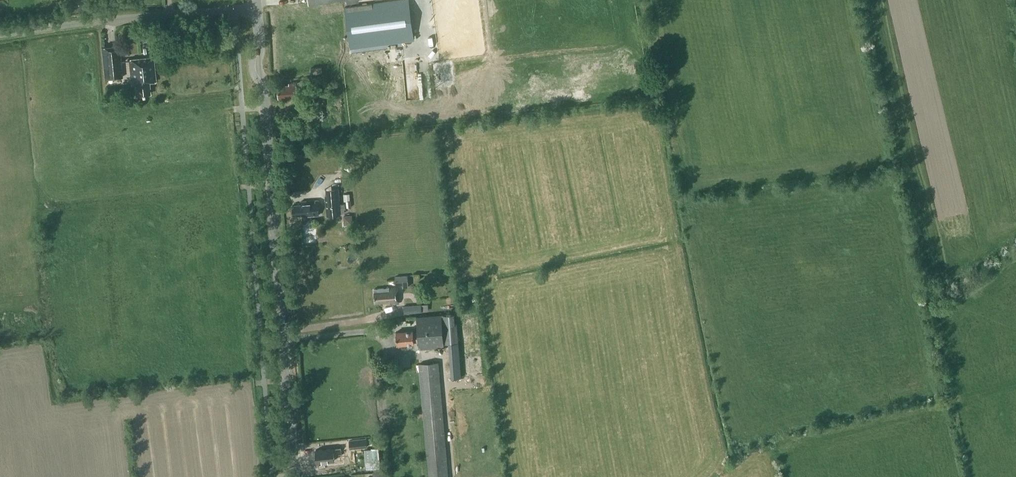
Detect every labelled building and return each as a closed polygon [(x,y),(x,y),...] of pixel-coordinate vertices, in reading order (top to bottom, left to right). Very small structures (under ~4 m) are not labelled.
[(414,40),(409,0),(395,0),(366,4),(366,0),(344,0),(350,48),(414,40)] [(123,77),(120,45),(101,47),(104,79),(123,77)] [(135,79),(136,95),(150,94),(148,82),(156,81),(153,56),(129,59),(131,79),(135,79)] [(304,94),(311,92),(310,79),(301,79),(301,82),(289,83),(289,85),(278,86),(279,99),(290,98),(290,100),(298,99),(298,96),(304,95),(304,94)] [(324,120),(323,109),(305,110),(306,121),(324,120)] [(340,204),(339,187),(326,188),(327,195),(325,195),(327,215),(346,214),(345,203),(340,204)] [(305,216),(319,215),(318,199),(301,201),(301,204),(292,205),(293,215),(305,214),(305,216)] [(409,286),(407,275),(395,277),(396,285),(403,284),(404,287),(409,286)] [(386,304),(399,303),(397,288),(389,288),(389,287),(374,288),(375,303),(386,302),(386,304)] [(423,310),(422,303),(403,305),(404,312),(423,310)] [(485,373),(482,311),(462,312),(465,374),(485,373)] [(457,314),(443,315),(445,343),(450,342),(452,361),(460,360),(457,314)] [(419,348),(445,346),(442,315),(417,317),(418,332),(413,332),(413,330),(396,331),(397,344),(414,343),(414,341),(419,341),(419,348)] [(439,361),(419,363),(429,476),(449,476),(439,361)] [(367,447),(366,438),(349,439),(350,449),(367,447)] [(335,460),(343,459),(341,447),(333,448),(333,447),(315,449),(317,462),(327,461),(327,462),(332,462),(332,461),(335,461),(335,460)]
